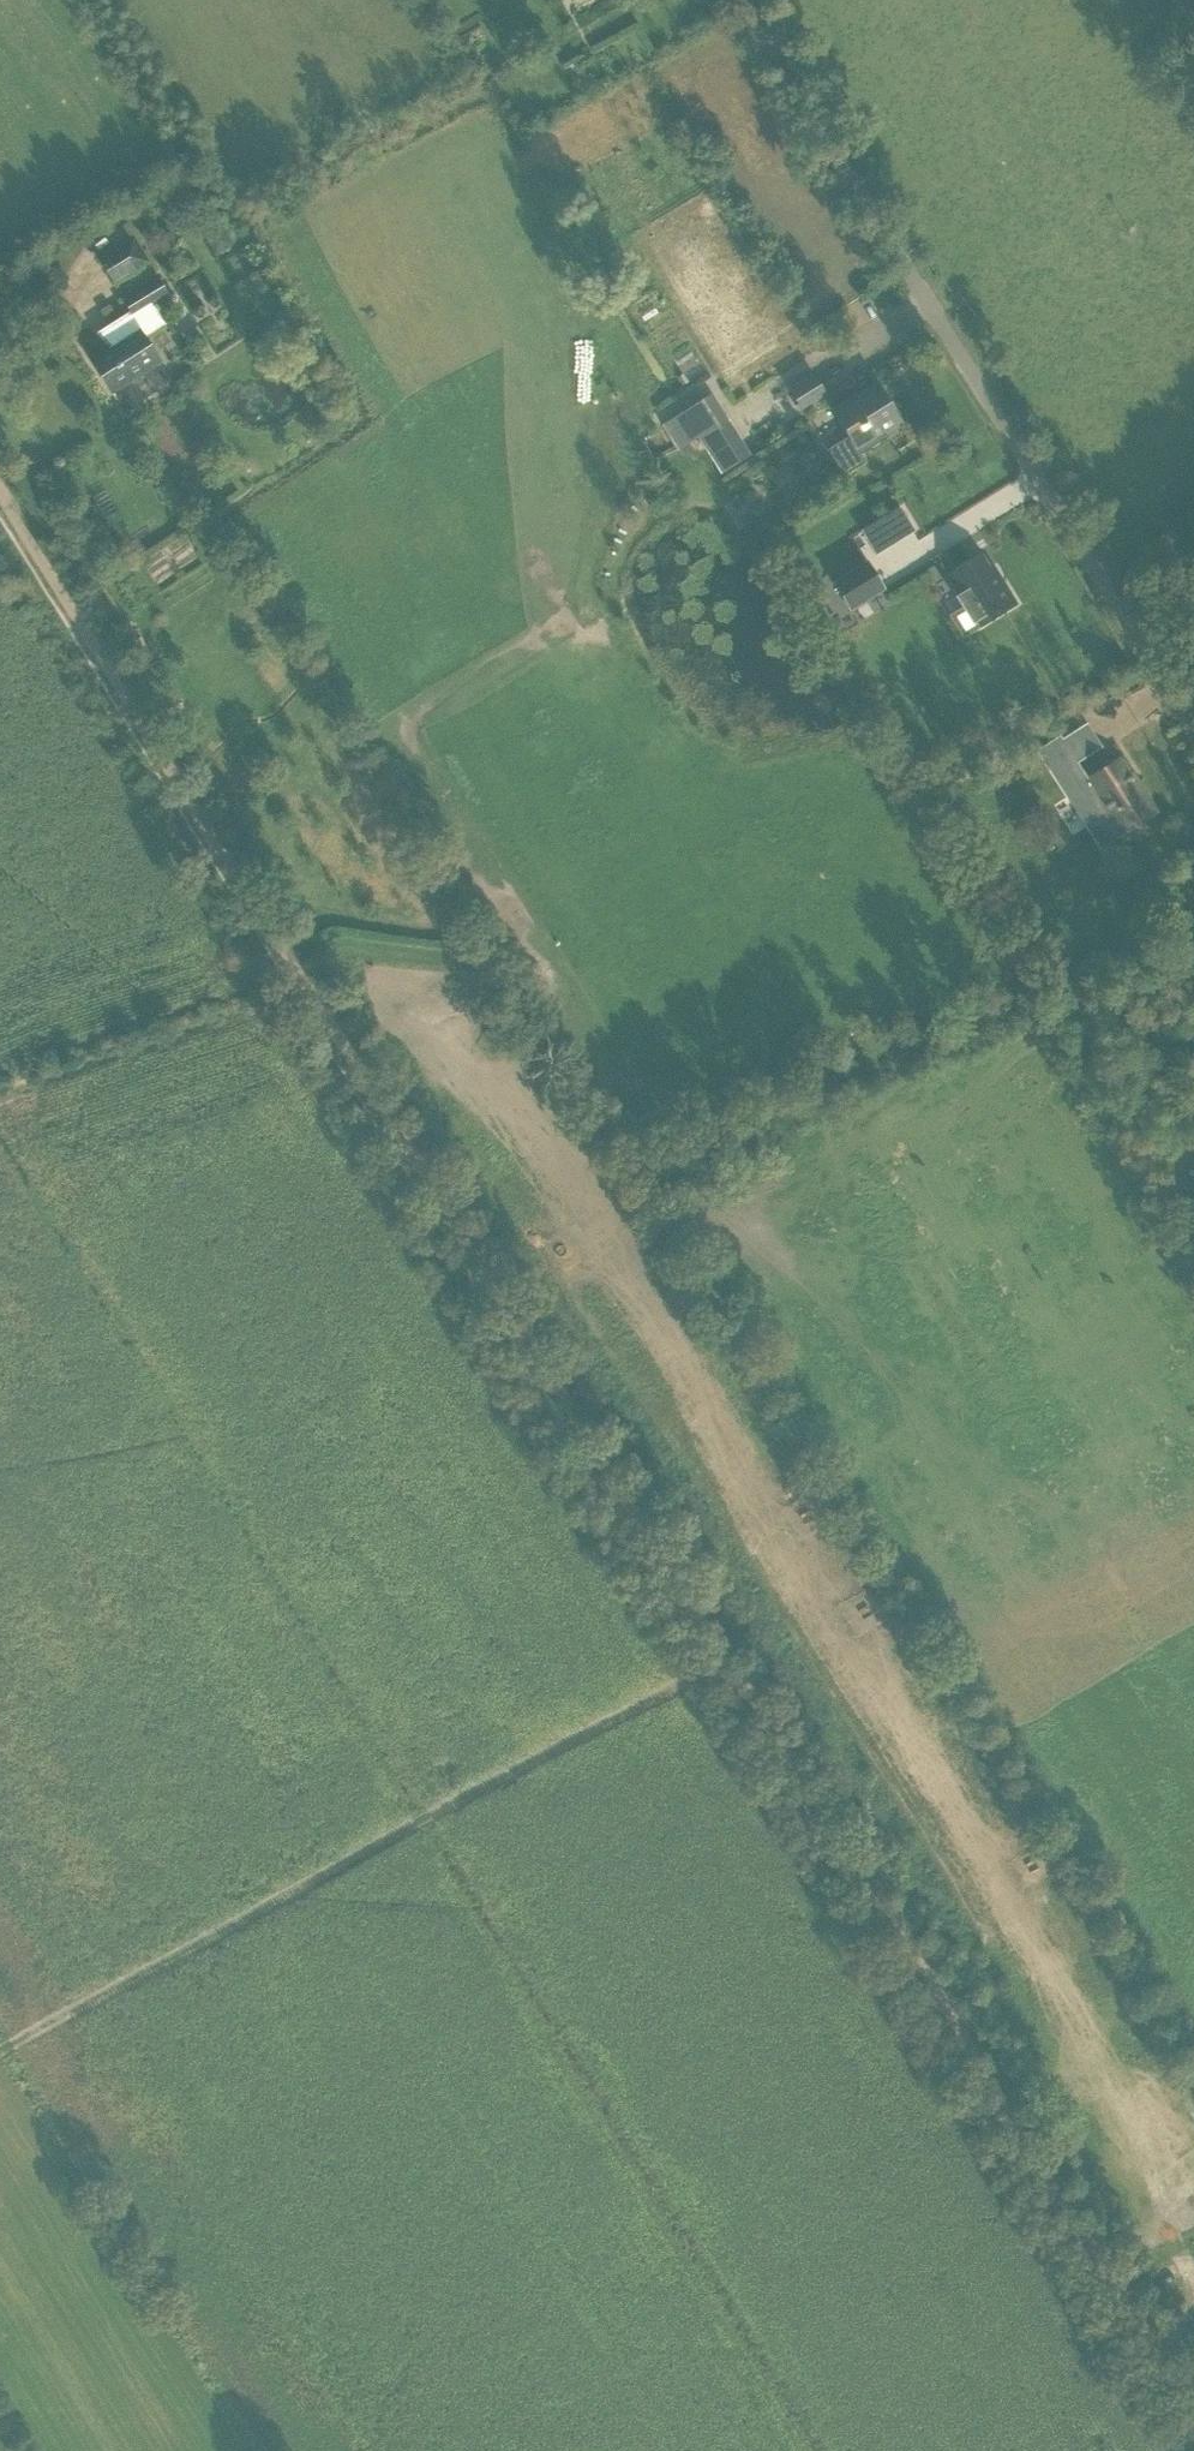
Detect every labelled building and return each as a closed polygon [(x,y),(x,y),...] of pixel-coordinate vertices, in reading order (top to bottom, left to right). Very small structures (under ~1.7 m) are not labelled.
[(115,285),(151,262),(135,236),(98,259),(115,285)] [(117,344),(92,360),(112,392),(159,362),(143,336),(164,322),(148,305),(167,294),(156,277),(123,298),(132,313),(100,334),(117,344)] [(827,399),(810,371),(789,384),(806,412),(827,399)] [(877,380),(834,407),(851,434),(861,449),(888,432),(885,427),(901,418),(877,380)] [(876,558),(889,550),(874,526),(861,534),(876,558)] [(980,624),(1014,603),(999,579),(996,581),(981,556),(950,576),(980,624)] [(852,609),(884,588),(867,562),(835,582),(852,609)] [(1064,742),(1040,757),(1086,828),(1109,813),(1123,834),(1155,813),(1119,757),(1087,778),(1064,742)]
